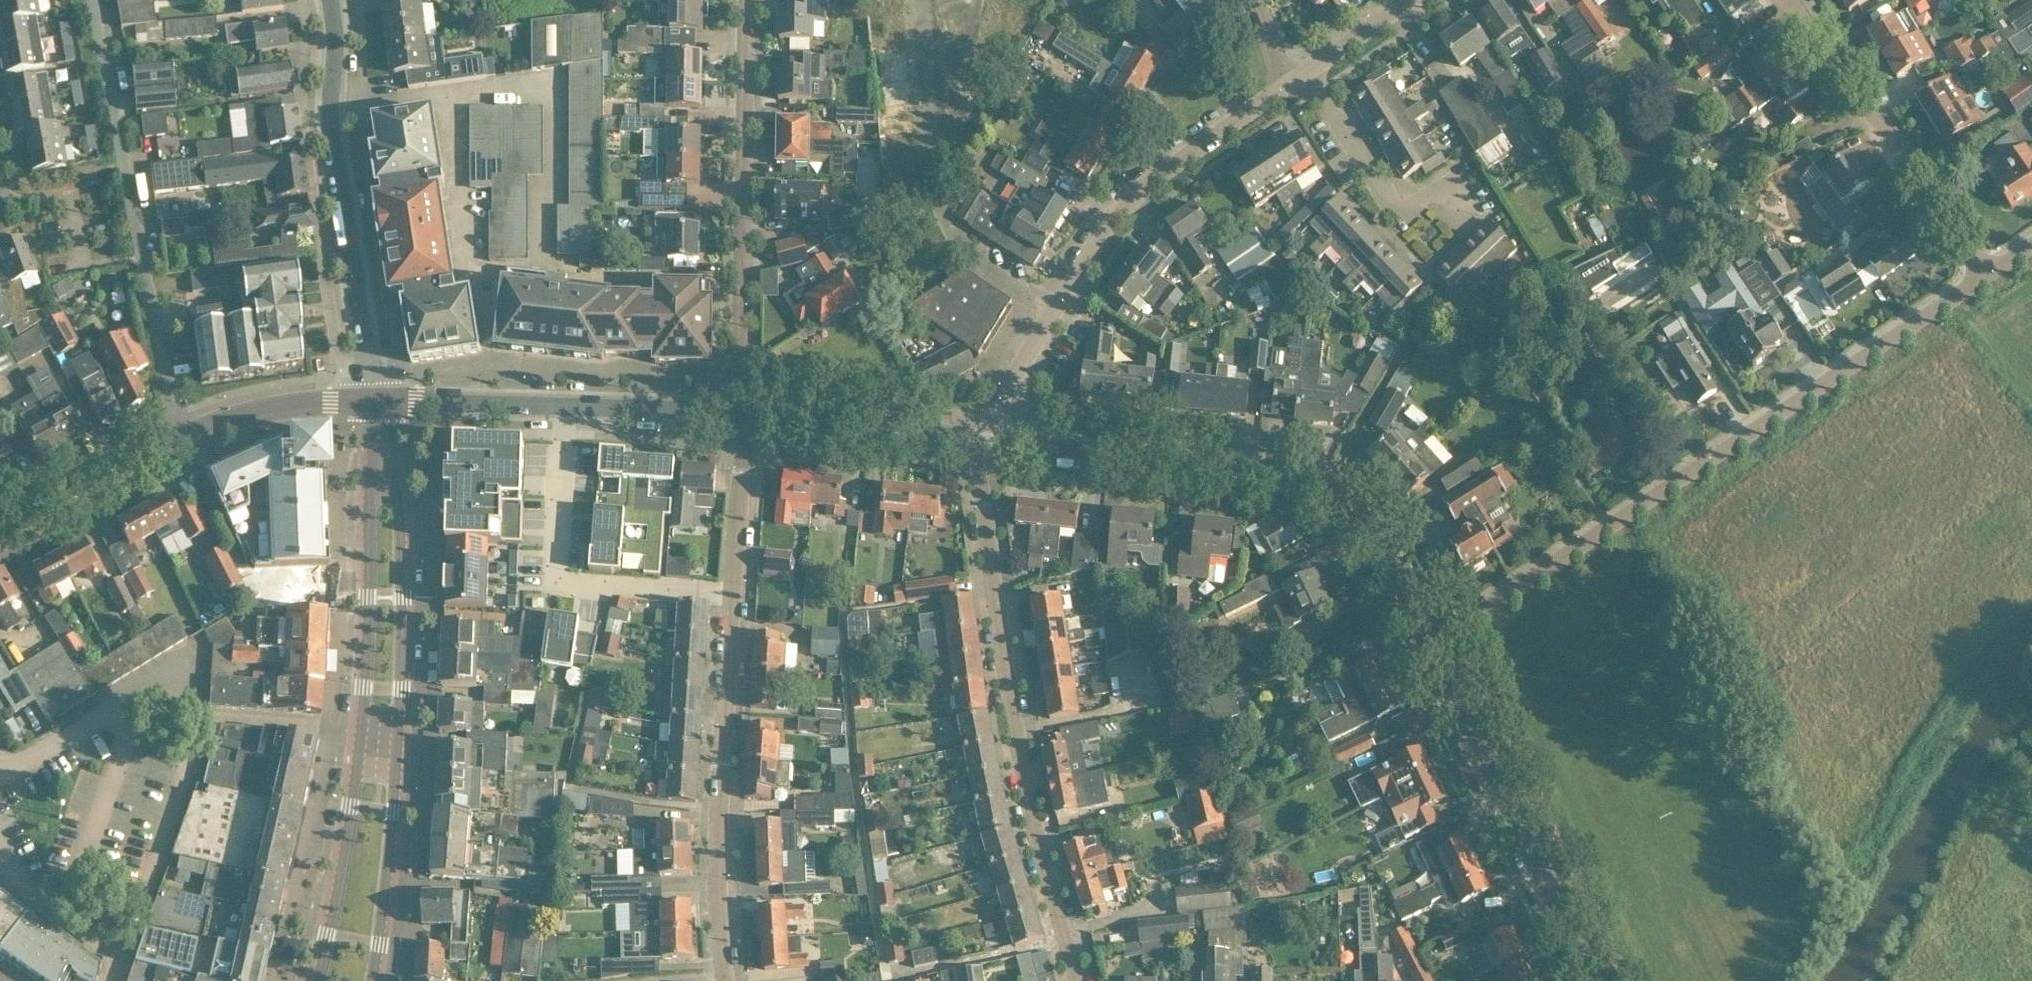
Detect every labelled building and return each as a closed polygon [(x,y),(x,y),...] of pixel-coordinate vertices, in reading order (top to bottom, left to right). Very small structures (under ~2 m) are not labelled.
[(5,20),(5,21),(36,15),(36,16),(39,15),(36,0),(1,0),(5,20)] [(155,21),(153,0),(117,0),(122,27),(155,21)] [(230,1),(240,1),(242,15),(283,9),(282,0),(230,0),(230,1)] [(386,10),(390,42),(425,37),(420,6),(429,5),(428,0),(403,0),(404,8),(398,9),(386,10)] [(826,0),(793,0),(793,10),(781,10),(780,39),(813,39),(814,23),(826,23),(826,0)] [(1154,1),(1165,14),(1156,21),(1164,31),(1163,31),(1164,33),(1155,39),(1162,49),(1172,41),(1179,51),(1200,36),(1185,15),(1175,3),(1172,0),(1153,0),(1154,1)] [(1175,3),(1185,15),(1200,36),(1220,20),(1206,0),(1205,0),(1179,0),(1175,3)] [(1564,0),(1526,0),(1536,13),(1548,4),(1559,20),(1562,17),(1572,10),(1571,10),(1564,0)] [(1587,0),(1578,7),(1603,43),(1615,35),(1591,0),(1586,0),(1587,0)] [(1700,45),(1713,36),(1708,29),(1705,24),(1708,22),(1693,0),(1669,0),(1700,45)] [(1730,19),(1733,17),(1750,5),(1753,3),(1751,0),(1717,0),(1730,19)] [(1867,1),(1868,0),(1843,0),(1850,11),(1867,1)] [(1912,10),(1929,0),(1906,0),(1912,10)] [(1522,51),(1526,57),(1529,61),(1526,63),(1546,93),(1565,80),(1546,51),(1537,57),(1533,52),(1537,49),(1513,17),(1501,1),(1480,16),(1492,32),(1500,43),(1511,58),(1522,51)] [(628,28),(628,41),(667,42),(667,29),(696,30),(703,30),(703,18),(707,18),(708,3),(704,3),(704,4),(671,3),(671,19),(660,19),(660,28),(628,28)] [(2020,12),(2029,25),(2031,23),(2031,4),(2020,12)] [(1572,10),(1562,17),(1583,52),(1594,45),(1595,45),(1597,44),(1575,7),(1571,10),(1572,10)] [(1870,32),(1884,55),(1917,35),(1916,34),(1919,32),(1906,10),(1870,32)] [(604,13),(573,18),(533,23),(533,71),(573,65),(592,62),(592,64),(604,62),(604,53),(604,41),(604,13)] [(0,21),(0,36),(1,36),(3,47),(41,40),(36,16),(36,15),(5,21),(5,20),(0,21)] [(1733,20),(1730,22),(1738,33),(1748,25),(1741,16),(1734,21),(1733,20)] [(166,40),(217,36),(216,18),(164,22),(166,40)] [(1523,96),(1483,38),(1471,21),(1443,41),(1461,67),(1475,57),(1477,56),(1505,96),(1503,108),(1507,114),(1522,104),(1518,98),(1523,96)] [(253,22),(225,26),(227,45),(254,41),(256,53),(288,48),(285,22),(254,27),(253,22)] [(68,23),(59,24),(61,36),(71,35),(68,23)] [(1144,35),(1136,24),(1125,33),(1133,44),(1144,35)] [(1970,49),(1950,61),(1957,71),(1976,59),(1979,63),(1996,52),(1999,50),(2008,44),(2007,43),(2000,32),(1991,37),(1984,41),(1977,46),(1971,50),(1970,49)] [(1062,34),(1053,47),(1098,75),(1089,89),(1107,100),(1104,107),(1114,113),(1122,101),(1132,108),(1145,86),(1124,73),(1112,65),(1062,34)] [(1692,34),(1683,40),(1699,61),(1707,55),(1700,46),(1692,34)] [(71,35),(61,36),(63,48),(66,62),(75,60),(73,46),(71,35)] [(1917,35),(1884,55),(1898,77),(1915,67),(1922,62),(1930,57),(1917,35)] [(1964,39),(1944,52),(1950,61),(1970,49),(1971,50),(1977,46),(1970,35),(1964,39)] [(425,37),(390,42),(395,74),(407,72),(412,71),(414,87),(409,88),(410,89),(428,86),(428,87),(486,78),(484,61),(483,56),(446,61),(447,66),(429,69),(425,37)] [(41,40),(3,47),(5,58),(3,59),(5,73),(25,69),(45,66),(41,40)] [(702,80),(703,54),(666,53),(667,42),(628,41),(619,41),(619,53),(660,54),(660,80),(670,80),(702,80)] [(1126,44),(1112,65),(1145,86),(1159,64),(1149,58),(1157,52),(1150,43),(1140,51),(1138,50),(1137,51),(1126,44)] [(1583,52),(1571,60),(1583,79),(1590,89),(1604,80),(1613,74),(1606,62),(1598,50),(1595,45),(1594,45),(1583,52)] [(1725,46),(1693,68),(1701,79),(1702,78),(1732,57),(1725,46)] [(1735,95),(1726,101),(1733,111),(1773,83),(1793,68),(1776,46),(1760,58),(1752,46),(1739,56),(1741,60),(1734,65),(1749,86),(1745,89),(1735,96),(1735,95)] [(780,70),(779,100),(790,100),(801,100),(807,100),(812,100),(824,100),(833,100),(834,82),(826,82),(826,58),(825,58),(814,58),(805,58),(792,57),(792,58),(791,71),(783,70),(780,70)] [(231,72),(228,72),(231,98),(264,94),(274,92),(294,90),(290,64),(274,66),(274,62),(266,63),(264,64),(260,64),(260,68),(231,72)] [(592,64),(592,76),(604,76),(604,62),(592,64)] [(171,63),(132,67),(132,68),(136,110),(136,112),(175,108),(171,63)] [(592,64),(573,65),(570,207),(581,207),(592,207),(592,195),(592,183),(592,171),(592,159),(592,147),(592,135),(592,123),(592,111),(592,100),(592,88),(592,76),(592,64)] [(1665,64),(1652,73),(1662,87),(1675,78),(1665,64)] [(1366,117),(1399,97),(1387,77),(1392,74),(1387,66),(1367,79),(1370,85),(1352,96),(1366,117)] [(1733,111),(1725,117),(1733,128),(1751,116),(1750,114),(1758,108),(1759,109),(1775,97),(1782,106),(1776,111),(1789,128),(1790,127),(1806,115),(1796,100),(1809,91),(1793,68),(1773,83),(1733,111)] [(26,77),(7,81),(9,95),(11,95),(13,106),(51,99),(46,73),(26,77)] [(2030,73),(2003,91),(2018,113),(2028,106),(2031,103),(2031,75),(2030,73)] [(604,88),(604,76),(592,76),(592,88),(604,88)] [(1919,100),(1916,104),(1920,111),(1926,111),(1932,121),(1954,107),(1968,98),(1954,76),(1940,84),(1935,88),(1918,98),(1919,100)] [(1503,136),(1462,78),(1440,94),(1477,155),(1486,171),(1509,156),(1507,153),(1513,149),(1504,135),(1503,136)] [(641,106),(641,118),(665,118),(665,106),(669,106),(682,107),(702,107),(702,80),(670,80),(660,80),(656,80),(656,106),(641,106)] [(79,82),(70,83),(72,95),(81,93),(79,82)] [(1637,84),(1625,92),(1635,106),(1646,98),(1637,84)] [(592,88),(592,100),(604,100),(604,88),(592,88)] [(81,93),(72,95),(74,107),(84,105),(81,93)] [(1954,107),(1932,121),(1937,130),(1934,135),(1939,142),(1944,141),(1945,143),(1968,129),(1982,121),(1976,112),(1979,110),(1971,96),(1968,98),(1954,107)] [(1399,97),(1366,117),(1378,138),(1412,117),(1399,97)] [(51,99),(13,106),(16,117),(13,117),(16,132),(25,130),(25,129),(56,124),(56,123),(51,99)] [(233,140),(197,144),(199,160),(203,160),(241,154),(270,151),(269,146),(273,146),(281,145),(282,151),(299,149),(298,142),(301,142),(297,109),(282,111),(277,111),(276,100),(244,104),(245,110),(245,111),(249,138),(233,141),(233,140)] [(604,100),(592,100),(592,111),(604,112),(604,100)] [(626,106),(626,118),(641,118),(641,106),(626,106)] [(493,107),(471,107),(471,176),(493,176),(493,107)] [(493,107),(493,119),(508,119),(508,107),(493,107)] [(522,107),(508,107),(508,119),(522,119),(522,107)] [(543,108),(522,107),(522,176),(528,176),(544,176),(543,108)] [(1576,128),(1590,119),(1582,107),(1568,116),(1576,128)] [(1412,117),(1378,138),(1391,158),(1424,137),(1415,123),(1430,114),(1427,108),(1426,108),(1412,117)] [(445,187),(433,109),(386,117),(375,119),(377,131),(376,131),(379,147),(372,148),(378,188),(385,186),(386,195),(375,197),(378,213),(377,214),(381,241),(382,241),(383,247),(448,236),(440,187),(445,187)] [(838,109),(838,122),(879,123),(878,110),(838,109)] [(592,111),(592,123),(604,123),(604,118),(604,112),(592,111)] [(1101,111),(1080,145),(1101,158),(1114,136),(1104,130),(1112,118),(1102,111),(1101,111)] [(165,114),(141,117),(144,138),(168,135),(165,114)] [(604,118),(604,123),(604,132),(621,132),(621,133),(641,133),(641,131),(645,131),(659,130),(659,157),(701,157),(702,131),(689,131),(682,131),(665,130),(665,118),(641,118),(626,118),(604,118)] [(493,119),(493,130),(508,130),(508,119),(493,119)] [(522,130),(522,119),(508,119),(508,130),(522,130)] [(831,142),(832,125),(810,125),(811,120),(779,119),(778,141),(831,142)] [(1043,122),(1036,134),(1049,142),(1040,156),(1053,165),(1051,168),(1063,175),(1067,168),(1077,174),(1088,180),(1101,158),(1080,145),(1043,122)] [(56,124),(25,129),(25,130),(29,151),(63,144),(59,123),(56,123),(56,124)] [(604,132),(604,123),(592,123),(592,135),(604,135),(604,132)] [(93,127),(85,128),(87,140),(96,138),(94,127),(93,127)] [(493,130),(493,142),(508,142),(508,130),(493,130)] [(508,130),(508,142),(522,142),(522,130),(508,130)] [(1295,136),(1276,149),(1292,174),(1297,182),(1318,168),(1313,160),(1310,156),(1305,149),(1309,146),(1300,131),(1294,134),(1295,136)] [(1995,146),(2004,160),(2007,164),(2012,171),(2015,175),(2011,177),(1998,186),(2012,208),(2031,195),(2031,158),(2026,148),(2024,146),(2015,132),(1995,146)] [(592,135),(592,147),(604,147),(604,135),(592,135)] [(1437,157),(1424,137),(1391,158),(1404,179),(1422,168),(1426,174),(1446,161),(1442,154),(1437,157)] [(96,138),(87,140),(89,152),(97,150),(98,150),(96,138)] [(1810,139),(1790,151),(1796,162),(1816,149),(1810,139)] [(778,141),(778,163),(810,163),(810,159),(831,159),(830,174),(858,175),(858,154),(859,142),(831,142),(778,141)] [(493,142),(493,153),(508,153),(508,142),(493,142)] [(522,153),(522,142),(508,142),(508,153),(522,153)] [(63,144),(29,151),(33,172),(67,166),(63,144)] [(604,159),(604,147),(592,147),(592,159),(604,159)] [(1257,161),(1256,162),(1263,173),(1272,187),(1277,195),(1297,182),(1292,174),(1276,149),(1264,157),(1262,155),(1256,159),(1257,161)] [(1022,166),(1032,172),(1031,172),(1044,180),(1045,179),(1051,168),(1053,165),(1040,156),(1031,151),(1022,165),(1022,166)] [(493,153),(493,165),(508,165),(508,153),(493,153)] [(508,153),(508,165),(522,165),(522,153),(508,153)] [(1001,153),(992,167),(1002,173),(1001,174),(1018,184),(1016,187),(1019,189),(1010,204),(1054,231),(1069,207),(1052,197),(1046,193),(1044,192),(1026,181),(1031,172),(1032,172),(1022,166),(1001,153)] [(153,165),(151,165),(152,169),(155,194),(191,189),(206,187),(206,188),(214,187),(249,182),(249,181),(262,179),(265,200),(266,200),(277,199),(277,198),(279,197),(281,197),(308,193),(304,159),(276,163),(274,154),(266,155),(203,163),(203,160),(199,160),(153,165)] [(1824,178),(1807,190),(1810,195),(1818,206),(1828,220),(1829,221),(1840,236),(1856,224),(1865,218),(1854,202),(1851,198),(1854,196),(1870,184),(1849,155),(1826,171),(1824,173),(1826,176),(1824,178)] [(640,183),(640,207),(640,210),(664,210),(676,210),(676,183),(688,184),(701,184),(701,157),(659,157),(659,183),(640,183)] [(592,159),(592,171),(604,171),(604,159),(592,159)] [(1247,167),(1235,176),(1246,192),(1251,200),(1256,208),(1277,195),(1272,187),(1263,173),(1256,162),(1254,163),(1253,161),(1246,165),(1247,167)] [(508,176),(508,165),(493,165),(493,176),(507,176),(508,176)] [(522,176),(522,165),(508,165),(508,176),(522,176)] [(604,183),(604,171),(592,171),(592,183),(604,183)] [(477,176),(477,189),(493,189),(493,176),(477,176)] [(493,176),(493,189),(507,189),(507,176),(493,176)] [(530,259),(528,176),(522,176),(508,176),(507,261),(530,259)] [(1675,181),(1658,192),(1673,218),(1691,207),(1675,181)] [(592,183),(592,195),(604,195),(604,183),(592,183)] [(1321,195),(1312,203),(1318,210),(1327,201),(1336,192),(1330,186),(1321,195)] [(777,187),(777,193),(774,193),(774,208),(777,208),(777,219),(830,220),(829,231),(860,228),(858,208),(825,205),(825,188),(777,187)] [(493,189),(493,201),(507,201),(507,189),(493,189)] [(968,202),(959,217),(972,225),(971,227),(990,239),(1034,267),(1045,249),(1056,232),(1054,231),(1010,204),(1007,210),(989,199),(990,198),(976,189),(969,200),(968,202)] [(604,207),(604,195),(592,195),(592,207),(604,207)] [(1323,238),(1310,250),(1315,255),(1327,243),(1340,231),(1356,215),(1353,211),(1339,197),(1323,213),(1310,225),(1323,238)] [(191,201),(180,202),(182,217),(193,216),(191,201)] [(507,212),(507,201),(493,201),(493,212),(507,212)] [(168,203),(157,205),(158,212),(158,220),(170,219),(168,203)] [(1202,275),(1212,268),(1194,240),(1211,228),(1194,203),(1165,222),(1202,275)] [(1303,212),(1294,220),(1300,227),(1309,218),(1318,210),(1312,203),(1303,212)] [(559,207),(559,255),(581,255),(581,207),(570,207),(559,207)] [(592,219),(592,207),(581,207),(581,219),(592,219)] [(226,254),(215,256),(217,268),(226,267),(226,268),(244,265),(244,266),(261,264),(296,259),(293,238),(299,238),(298,233),(313,231),(310,208),(283,211),(255,215),(257,230),(279,227),(281,240),(283,240),(284,248),(259,251),(243,253),(241,244),(225,246),(226,254)] [(1609,233),(1618,228),(1609,211),(1600,216),(1609,233)] [(490,215),(490,225),(507,225),(507,212),(493,212),(490,212),(490,215)] [(657,215),(656,227),(670,227),(669,259),(699,260),(699,254),(705,254),(706,238),(700,238),(700,230),(700,227),(696,227),(696,215),(679,215),(657,215)] [(1327,243),(1315,255),(1320,259),(1332,248),(1344,260),(1373,232),(1366,225),(1361,219),(1356,215),(1340,231),(1327,243)] [(581,219),(581,231),(592,231),(592,219),(581,219)] [(1285,229),(1275,237),(1282,244),(1291,235),(1300,227),(1294,220),(1285,229)] [(1482,229),(1472,238),(1488,255),(1500,267),(1512,280),(1517,275),(1505,263),(1518,250),(1505,238),(1490,221),(1482,229)] [(490,225),(490,237),(507,237),(507,225),(490,225)] [(1230,241),(1217,250),(1237,280),(1275,255),(1257,228),(1232,245),(1230,241)] [(581,231),(581,243),(593,243),(592,231),(581,231)] [(1819,276),(1816,278),(1826,293),(1837,310),(1866,291),(1865,289),(1856,275),(1871,266),(1880,280),(1881,281),(1915,256),(1903,240),(1897,244),(1888,231),(1875,240),(1838,264),(1819,276)] [(1348,289),(1389,250),(1373,232),(1344,260),(1356,272),(1343,284),(1348,289)] [(28,319),(20,280),(37,273),(23,236),(0,245),(0,254),(5,266),(0,268),(0,289),(13,325),(28,319)] [(455,284),(448,236),(383,247),(391,294),(408,291),(410,300),(437,296),(457,293),(456,284),(455,284)] [(490,237),(490,249),(507,249),(507,237),(490,237)] [(824,244),(835,262),(846,254),(835,237),(824,244)] [(1144,246),(1126,268),(1153,289),(1176,308),(1184,297),(1160,279),(1170,266),(1166,263),(1174,252),(1164,237),(1152,253),(1144,246)] [(798,239),(778,244),(784,267),(804,262),(810,261),(806,246),(804,238),(798,239)] [(1462,248),(1455,255),(1470,271),(1482,284),(1495,272),(1507,284),(1512,280),(1500,267),(1488,255),(1472,238),(1462,248)] [(816,241),(806,246),(810,261),(811,263),(843,314),(863,301),(852,284),(846,275),(837,281),(830,271),(835,268),(832,264),(820,246),(816,241)] [(581,243),(581,255),(592,255),(592,243),(581,243)] [(490,249),(490,261),(507,261),(507,249),(490,249)] [(1289,249),(1282,255),(1291,265),(1298,258),(1289,249)] [(1389,250),(1348,289),(1353,294),(1365,282),(1377,295),(1390,283),(1406,267),(1399,260),(1394,254),(1389,250)] [(1617,250),(1566,275),(1585,305),(1596,298),(1593,293),(1620,276),(1614,266),(1624,260),(1617,250)] [(581,255),(581,267),(593,267),(592,255),(581,255)] [(1448,262),(1437,272),(1452,287),(1446,292),(1463,310),(1469,304),(1465,300),(1482,284),(1470,271),(1455,255),(1448,262)] [(1748,256),(1736,263),(1743,274),(1744,275),(1759,265),(1760,265),(1757,260),(1752,263),(1748,256)] [(666,272),(666,259),(641,258),(640,271),(666,272)] [(823,326),(843,314),(811,263),(797,272),(805,285),(785,297),(802,323),(815,314),(823,326)] [(196,327),(193,327),(194,334),(201,383),(202,383),(264,374),(263,370),(303,364),(298,331),(302,330),(300,319),(305,319),(305,318),(302,318),(301,312),(300,306),(303,305),(303,304),(298,305),(297,297),(301,296),(298,279),(297,271),(290,272),(289,264),(241,270),(243,287),(246,304),(248,320),(221,324),(220,319),(219,313),(195,316),(196,322),(196,327)] [(1709,300),(1691,311),(1704,330),(1707,335),(1712,341),(1728,330),(1743,351),(1754,368),(1769,358),(1777,352),(1776,351),(1775,349),(1785,342),(1803,330),(1781,298),(1759,265),(1744,275),(1740,278),(1739,277),(1735,272),(1734,272),(1718,283),(1723,290),(1709,300)] [(215,268),(190,272),(190,273),(193,292),(229,287),(226,268),(226,267),(217,268),(215,268)] [(1390,283),(1377,295),(1393,312),(1389,315),(1395,322),(1413,305),(1408,300),(1423,285),(1417,279),(1412,274),(1406,267),(1390,283)] [(1126,268),(1109,291),(1125,303),(1131,308),(1141,296),(1145,299),(1144,300),(1168,318),(1176,308),(1153,289),(1126,268)] [(552,354),(561,282),(550,280),(551,274),(507,269),(506,282),(500,335),(499,348),(552,354)] [(996,328),(1013,302),(966,271),(936,291),(996,328)] [(1306,278),(1306,283),(1309,287),(1314,287),(1317,284),(1317,279),(1314,275),(1310,275),(1306,278)] [(68,279),(53,287),(59,297),(74,289),(68,279)] [(592,359),(594,347),(601,293),(569,290),(569,283),(561,282),(552,354),(565,355),(565,356),(592,359)] [(702,301),(702,285),(657,284),(657,298),(640,298),(640,356),(656,356),(656,364),(701,364),(701,348),(712,348),(713,301),(702,301)] [(1258,287),(1247,292),(1251,302),(1262,297),(1258,287)] [(13,325),(0,289),(0,330),(13,325)] [(447,357),(481,352),(472,291),(457,293),(437,296),(447,357)] [(980,355),(996,328),(936,291),(907,310),(962,344),(969,348),(980,355)] [(1334,291),(1328,297),(1334,303),(1340,297),(1334,291)] [(640,356),(640,298),(640,297),(611,296),(611,294),(601,293),(594,347),(592,359),(603,360),(603,356),(640,357),(640,356)] [(412,362),(447,357),(437,296),(410,300),(403,301),(412,362)] [(1269,297),(1255,302),(1259,312),(1272,308),(1269,297)] [(60,353),(79,343),(63,312),(37,325),(39,328),(50,348),(53,354),(59,351),(60,353)] [(1145,317),(1138,329),(1161,342),(1166,345),(1182,340),(1168,332),(1168,331),(1145,317)] [(1674,390),(1685,384),(1698,404),(1717,392),(1699,365),(1705,361),(1702,355),(1703,354),(1679,317),(1662,328),(1676,348),(1678,347),(1682,352),(1659,367),(1674,390)] [(39,328),(8,346),(18,366),(50,348),(39,328)] [(1086,368),(1084,383),(1082,398),(1151,405),(1153,385),(1155,375),(1154,375),(1156,359),(1142,357),(1140,373),(1109,369),(1111,353),(1113,333),(1091,330),(1087,367),(1086,367),(1086,368)] [(99,345),(98,346),(98,347),(106,362),(107,363),(108,362),(114,359),(115,361),(111,363),(109,364),(106,372),(112,383),(127,411),(130,409),(139,405),(142,403),(147,401),(148,400),(134,373),(138,371),(148,365),(138,346),(128,351),(122,340),(120,336),(119,335),(105,342),(99,345)] [(1179,374),(1181,347),(1179,347),(1182,340),(1166,345),(1165,354),(1166,354),(1164,372),(1179,374)] [(1379,340),(1371,354),(1387,363),(1395,349),(1379,340)] [(1265,372),(1268,343),(1253,341),(1250,370),(1265,372)] [(1267,368),(1265,383),(1272,384),(1277,385),(1276,394),(1274,414),(1297,417),(1300,394),(1301,383),(1306,342),(1295,341),(1290,341),(1289,351),(1273,349),(1271,369),(1267,368)] [(1297,417),(1297,421),(1302,422),(1301,425),(1313,427),(1314,423),(1333,425),(1334,412),(1336,400),(1345,401),(1347,398),(1355,384),(1370,393),(1387,363),(1371,354),(1358,377),(1349,372),(1344,379),(1342,383),(1321,370),(1321,366),(1324,344),(1323,344),(1312,343),(1306,342),(1301,383),(1300,394),(1297,417)] [(926,392),(978,367),(969,348),(962,344),(914,368),(926,392)] [(79,347),(72,350),(75,357),(82,354),(79,347)] [(109,425),(116,421),(114,418),(120,415),(111,397),(89,355),(70,364),(92,407),(101,424),(107,421),(109,425)] [(1183,389),(1181,409),(1214,412),(1219,367),(1207,366),(1205,382),(1184,380),(1183,389)] [(1219,367),(1214,412),(1247,416),(1249,396),(1250,387),(1227,385),(1229,369),(1219,367)] [(1390,392),(1371,423),(1386,432),(1405,400),(1404,399),(1416,380),(1399,370),(1387,390),(1390,392)] [(55,383),(34,394),(41,408),(48,420),(62,446),(86,434),(76,416),(71,407),(69,408),(55,383)] [(1499,384),(1492,389),(1504,403),(1510,398),(1499,384)] [(34,394),(11,407),(25,432),(30,441),(39,459),(62,446),(48,420),(41,408),(34,394)] [(1622,432),(1611,415),(1599,423),(1604,430),(1579,447),(1571,452),(1577,461),(1588,478),(1647,438),(1636,422),(1622,432)] [(1416,434),(1406,430),(1402,426),(1393,435),(1370,455),(1389,476),(1423,446),(1422,445),(1432,437),(1423,428),(1416,434)] [(209,472),(205,473),(227,520),(228,522),(239,547),(241,547),(244,545),(252,562),(254,568),(321,565),(326,565),(329,565),(329,561),(329,555),(328,538),(328,534),(326,534),(326,533),(326,516),(326,511),(325,487),(324,482),(324,478),(322,478),(321,469),(322,469),(327,469),(328,469),(327,459),(327,447),(327,437),(326,433),(290,434),(291,438),(291,439),(280,440),(280,439),(276,440),(264,446),(259,448),(243,456),(244,457),(245,459),(243,460),(242,459),(241,459),(242,459),(234,463),(233,460),(228,463),(224,465),(219,467),(209,472)] [(442,499),(442,512),(448,513),(448,541),(449,541),(449,540),(489,541),(489,542),(519,543),(523,543),(523,534),(523,529),(524,506),(523,506),(523,497),(523,495),(524,476),(524,475),(525,441),(495,440),(479,440),(479,439),(456,438),(455,460),(447,459),(446,495),(446,499),(444,499),(442,499)] [(18,470),(4,445),(0,447),(0,480),(18,470)] [(1408,497),(1423,484),(1442,467),(1423,446),(1389,476),(1408,497)] [(598,509),(598,510),(634,513),(639,458),(634,458),(627,457),(628,451),(602,450),(600,478),(618,479),(623,479),(622,497),(604,496),(602,496),(600,496),(600,495),(599,495),(598,509)] [(1448,491),(1482,469),(1473,454),(1438,476),(1448,491)] [(639,458),(634,513),(666,515),(666,516),(672,517),(673,504),(673,501),(671,501),(670,501),(649,499),(651,481),(674,483),(676,461),(648,459),(639,458)] [(684,465),(682,484),(682,494),(676,493),(673,529),(694,531),(694,524),(696,507),(714,508),(714,505),(717,467),(684,465)] [(1516,485),(1504,466),(1494,473),(1492,472),(1444,503),(1456,522),(1461,518),(1469,530),(1464,533),(1464,538),(1450,546),(1468,574),(1485,563),(1482,559),(1513,539),(1503,525),(1511,520),(1498,501),(1507,495),(1506,492),(1516,485)] [(811,515),(815,478),(787,475),(785,495),(780,494),(777,524),(793,526),(795,513),(811,515)] [(815,478),(812,505),(828,506),(827,516),(843,518),(844,511),(845,502),(841,501),(843,481),(815,478)] [(909,531),(914,489),(886,486),(884,506),(879,506),(876,535),(895,537),(896,530),(909,531)] [(909,531),(909,532),(926,534),(927,526),(943,528),(944,513),(940,512),(940,509),(941,503),(942,492),(914,489),(911,516),(909,531)] [(142,508),(142,509),(155,533),(168,558),(169,557),(191,545),(192,545),(189,540),(206,531),(192,506),(177,514),(167,496),(166,496),(165,496),(166,497),(143,509),(142,508)] [(1042,569),(1043,557),(1050,504),(1019,501),(1016,524),(1032,526),(1029,555),(1031,555),(1030,567),(1042,569)] [(1077,531),(1078,527),(1080,508),(1050,504),(1043,557),(1058,558),(1061,530),(1077,531)] [(127,540),(109,550),(109,551),(110,551),(113,556),(112,557),(113,558),(116,563),(116,564),(117,564),(119,569),(119,570),(120,570),(123,575),(122,575),(123,577),(125,575),(139,600),(154,591),(134,554),(145,548),(141,540),(155,533),(142,509),(141,509),(142,510),(119,522),(119,521),(118,522),(127,540)] [(596,509),(594,540),(624,542),(625,526),(649,528),(648,544),(664,545),(666,516),(666,515),(634,513),(598,510),(598,509),(596,509)] [(849,512),(847,527),(859,528),(861,514),(861,513),(849,512)] [(1112,544),(1110,564),(1126,566),(1127,553),(1128,546),(1142,547),(1141,555),(1142,562),(1148,567),(1162,568),(1164,546),(1152,545),(1156,516),(1116,512),(1114,532),(1112,544)] [(1283,519),(1279,512),(1257,525),(1274,555),(1303,538),(1290,515),(1283,519)] [(1230,561),(1234,525),(1198,521),(1196,543),(1184,542),(1180,575),(1209,579),(1212,559),(1230,561)] [(1243,551),(1246,527),(1235,526),(1233,550),(1243,551)] [(1097,569),(1100,538),(1076,535),(1071,573),(1090,569),(1097,569)] [(448,561),(448,562),(489,563),(488,562),(489,561),(489,542),(489,541),(449,540),(449,541),(450,541),(450,542),(449,561),(448,561)] [(591,567),(590,571),(621,573),(622,557),(623,556),(625,556),(641,557),(646,557),(647,557),(647,558),(646,571),(646,573),(645,573),(645,575),(661,576),(664,545),(648,544),(624,542),(594,540),(593,545),(594,545),(593,550),(592,550),(591,567)] [(58,553),(71,578),(85,570),(89,578),(104,570),(97,557),(93,559),(83,541),(82,541),(81,541),(82,542),(59,554),(58,553)] [(223,548),(203,558),(222,594),(241,584),(223,548)] [(511,552),(510,564),(518,564),(519,552),(511,552)] [(791,576),(791,572),(793,554),(767,552),(765,570),(765,574),(791,576)] [(35,566),(34,566),(34,567),(43,585),(39,588),(46,601),(61,593),(57,585),(71,578),(58,553),(57,554),(58,555),(35,567),(35,566)] [(1285,587),(1291,600),(1274,608),(1284,628),(1294,624),(1301,621),(1313,615),(1331,607),(1321,585),(1316,588),(1314,581),(1327,576),(1328,576),(1319,556),(1318,556),(1318,558),(1300,567),(1280,577),(1274,579),(1272,575),(1246,587),(1248,593),(1222,605),(1227,616),(1228,617),(1280,592),(1279,590),(1285,587)] [(668,559),(667,576),(690,578),(691,560),(668,559)] [(447,573),(446,584),(489,585),(489,563),(448,562),(448,572),(448,573),(447,573)] [(510,564),(510,576),(518,576),(518,564),(510,564)] [(254,568),(237,569),(255,607),(255,608),(266,608),(326,610),(327,582),(326,582),(321,582),(321,565),(254,568)] [(19,623),(7,604),(19,597),(2,569),(0,570),(0,618),(8,630),(19,623)] [(134,605),(120,578),(107,584),(122,614),(128,611),(142,636),(152,630),(137,603),(134,605)] [(954,579),(906,585),(908,601),(956,595),(954,579)] [(446,584),(446,595),(447,595),(447,597),(447,606),(488,608),(489,585),(446,584)] [(906,585),(895,587),(897,602),(908,601),(906,585)] [(859,587),(857,604),(874,606),(876,589),(859,587)] [(1169,592),(1167,630),(1181,622),(1181,617),(1190,617),(1191,589),(1169,588),(1169,592)] [(510,596),(509,608),(517,608),(518,596),(510,596)] [(612,608),(609,620),(627,624),(630,612),(626,611),(629,600),(614,597),(612,608)] [(1036,625),(1065,621),(1061,597),(1032,601),(1036,625)] [(976,627),(973,598),(945,602),(948,620),(939,621),(939,614),(920,617),(922,633),(937,632),(976,627)] [(534,599),(533,607),(544,607),(544,599),(534,599)] [(669,612),(668,632),(679,632),(707,634),(709,605),(681,603),(672,603),(672,612),(669,612)] [(1222,605),(1214,609),(1219,620),(1227,616),(1222,605)] [(1103,611),(1102,606),(1088,608),(1089,617),(1103,615),(1103,611)] [(58,608),(45,617),(61,642),(60,643),(79,675),(85,671),(75,656),(81,653),(84,651),(73,633),(58,608)] [(258,630),(258,648),(325,651),(326,610),(266,608),(266,621),(265,630),(258,630)] [(1103,615),(1109,662),(1131,651),(1125,608),(1103,611),(1103,615)] [(850,642),(866,640),(883,638),(881,610),(853,614),(849,619),(850,631),(850,642)] [(795,611),(794,623),(802,624),(803,611),(795,611)] [(523,612),(522,625),(547,629),(548,629),(549,616),(523,612)] [(544,658),(543,664),(566,667),(573,668),(574,664),(588,666),(592,667),(595,653),(599,637),(595,637),(578,635),(580,619),(550,615),(550,616),(549,616),(548,629),(546,642),(545,647),(544,658)] [(176,646),(187,639),(174,617),(162,623),(176,646)] [(234,633),(225,617),(203,631),(213,646),(246,648),(246,632),(234,633)] [(25,618),(19,622),(23,628),(29,624),(25,618)] [(1067,632),(1065,621),(1036,625),(1040,648),(1068,644),(1086,641),(1101,639),(1099,629),(1085,632),(1084,630),(1067,632)] [(445,622),(444,654),(544,658),(545,647),(546,642),(520,638),(516,639),(496,638),(496,624),(465,622),(445,622)] [(165,652),(176,646),(162,623),(152,630),(165,652)] [(522,625),(520,638),(546,642),(548,629),(547,629),(522,625)] [(953,658),(980,654),(976,627),(937,632),(940,659),(953,657),(953,658)] [(814,629),(813,655),(829,656),(840,657),(841,657),(840,630),(814,629)] [(152,630),(142,636),(140,637),(154,659),(165,652),(152,630)] [(670,652),(670,660),(705,662),(707,634),(679,632),(679,634),(678,652),(670,652)] [(1140,644),(1158,642),(1156,632),(1139,635),(1140,644)] [(756,633),(753,670),(785,672),(796,673),(798,646),(787,645),(781,645),(782,634),(776,634),(756,633)] [(606,634),(604,644),(618,647),(620,637),(606,634)] [(129,644),(143,666),(154,659),(140,637),(129,644)] [(1087,650),(1102,647),(1101,639),(1086,641),(1087,650)] [(851,651),(867,651),(866,640),(850,642),(851,651)] [(1149,661),(1172,653),(1168,642),(1145,650),(1149,661)] [(60,643),(15,670),(34,702),(48,725),(48,724),(49,724),(93,696),(79,675),(60,643)] [(129,644),(119,650),(132,672),(133,672),(143,666),(129,644)] [(604,644),(601,654),(616,657),(618,647),(604,644)] [(1043,672),(1072,667),(1068,644),(1040,648),(1043,672)] [(214,647),(211,677),(234,679),(235,664),(259,665),(259,662),(287,663),(286,676),(253,674),(252,680),(252,681),(323,685),(325,651),(258,648),(256,648),(245,648),(214,647)] [(119,650),(109,656),(123,678),(132,672),(119,650)] [(1153,672),(1175,665),(1172,653),(1149,661),(1153,672)] [(544,658),(444,654),(442,686),(486,687),(486,692),(514,693),(539,694),(543,664),(544,658)] [(948,687),(984,682),(980,654),(953,658),(955,675),(946,676),(948,687)] [(109,656),(99,662),(113,684),(123,678),(109,656)] [(829,656),(828,673),(840,674),(840,657),(829,656)] [(1355,669),(1335,679),(1346,702),(1337,706),(1338,708),(1350,702),(1349,701),(1366,693),(1367,694),(1394,681),(1382,657),(1364,665),(1355,669)] [(9,674),(0,658),(0,679),(9,674)] [(704,690),(705,662),(670,660),(668,688),(674,688),(676,688),(704,690)] [(90,668),(103,690),(113,684),(99,662),(90,668)] [(1157,683),(1179,676),(1175,665),(1153,672),(1157,683)] [(1047,695),(1076,690),(1072,667),(1043,672),(1047,695)] [(85,671),(79,675),(93,696),(103,690),(90,668),(88,669),(85,671)] [(0,679),(0,689),(15,713),(34,702),(15,670),(9,674),(0,679)] [(784,698),(785,672),(753,670),(751,707),(777,709),(778,698),(784,698)] [(1161,695),(1183,687),(1179,676),(1157,683),(1161,695)] [(211,677),(209,706),(243,708),(245,680),(245,679),(234,679),(211,677)] [(1093,687),(1108,685),(1107,677),(1092,679),(1093,687)] [(245,680),(243,708),(322,714),(323,699),(324,685),(246,680),(245,680)] [(1325,714),(1320,717),(1325,727),(1322,729),(1329,743),(1350,733),(1379,719),(1388,715),(1389,714),(1390,714),(1392,719),(1403,713),(1401,709),(1406,706),(1394,681),(1367,694),(1366,693),(1349,701),(1350,702),(1338,708),(1336,709),(1325,714)] [(987,711),(984,682),(948,687),(949,696),(957,695),(960,714),(987,711)] [(1094,696),(1109,694),(1108,685),(1093,687),(1094,696)] [(868,687),(854,688),(855,699),(869,698),(868,687)] [(1165,706),(1187,698),(1183,687),(1161,695),(1165,706)] [(593,688),(590,699),(606,703),(609,692),(593,688)] [(667,709),(666,716),(702,718),(704,690),(676,688),(674,709),(667,709)] [(1051,719),(1080,714),(1076,690),(1047,695),(1051,719)] [(442,702),(441,733),(442,733),(442,732),(468,733),(486,733),(486,707),(513,708),(513,705),(514,693),(486,692),(485,703),(472,703),(442,702)] [(536,719),(534,734),(550,734),(550,729),(552,721),(555,696),(539,694),(538,705),(536,719)] [(1208,727),(1241,715),(1234,694),(1201,706),(1208,727)] [(869,698),(855,699),(855,709),(869,708),(869,698)] [(588,709),(584,728),(598,731),(602,712),(604,713),(606,703),(590,699),(588,709)] [(843,718),(843,705),(817,704),(816,717),(843,718)] [(1194,709),(1171,714),(1176,738),(1199,733),(1194,709)] [(958,750),(993,743),(988,715),(960,720),(964,738),(956,739),(958,750)] [(661,726),(660,743),(671,744),(673,744),(700,746),(702,718),(666,716),(665,726),(661,726)] [(13,719),(3,726),(15,746),(26,740),(13,719)] [(822,719),(820,734),(833,735),(843,737),(843,735),(844,728),(844,725),(844,721),(822,719)] [(1052,747),(1043,749),(1050,782),(1086,775),(1088,775),(1082,743),(1101,739),(1098,722),(1061,730),(1062,735),(1050,737),(1052,747)] [(780,763),(782,736),(775,736),(776,725),(750,723),(748,761),(780,763)] [(311,772),(318,740),(275,730),(211,725),(206,747),(212,749),(311,772)] [(580,745),(578,755),(594,759),(596,748),(594,748),(598,731),(584,728),(580,745)] [(440,743),(439,771),(483,772),(507,773),(508,734),(486,733),(468,733),(467,744),(442,743),(440,743)] [(1241,733),(1232,737),(1239,752),(1254,745),(1250,737),(1244,740),(1241,733)] [(1370,734),(1333,752),(1339,763),(1375,746),(1370,734)] [(658,743),(656,763),(663,764),(663,772),(699,774),(700,746),(673,744),(671,744),(660,743),(658,743)] [(999,770),(993,743),(958,750),(959,758),(968,756),(971,776),(999,770)] [(835,749),(832,749),(833,767),(851,766),(849,748),(835,749)] [(1396,762),(1366,776),(1378,801),(1381,800),(1386,797),(1434,774),(1422,749),(1417,752),(1415,748),(1404,753),(1406,757),(1396,762)] [(303,808),(311,772),(212,749),(204,785),(303,808)] [(1181,781),(1175,783),(1180,801),(1185,800),(1198,796),(1214,792),(1204,754),(1188,759),(1193,778),(1181,781)] [(578,755),(575,765),(591,768),(594,759),(578,755)] [(859,777),(875,776),(873,756),(857,757),(859,777)] [(791,763),(780,763),(748,761),(746,798),(772,800),(773,789),(778,789),(778,788),(789,789),(791,763)] [(975,794),(967,796),(968,805),(1004,798),(999,770),(971,776),(975,793),(975,794)] [(469,812),(484,813),(554,820),(556,775),(483,772),(439,771),(438,800),(438,809),(440,809),(439,811),(469,813),(469,812)] [(659,781),(660,772),(646,771),(645,780),(659,781)] [(697,802),(699,774),(663,772),(662,782),(671,782),(670,801),(697,802)] [(1086,775),(1050,782),(1057,815),(1065,814),(1072,813),(1110,804),(1103,772),(1089,774),(1088,775),(1086,775)] [(1386,797),(1381,800),(1395,828),(1399,826),(1405,838),(1437,822),(1430,807),(1446,799),(1434,774),(1386,797)] [(286,882),(303,808),(204,785),(197,783),(172,856),(179,858),(177,870),(201,875),(203,864),(208,865),(243,873),(244,872),(286,882)] [(591,796),(564,790),(561,806),(588,812),(588,815),(634,817),(635,804),(591,795),(591,796)] [(1216,792),(1185,800),(1193,830),(1194,830),(1224,823),(1216,792)] [(837,795),(816,795),(816,797),(816,798),(816,812),(816,813),(836,812),(856,812),(854,794),(838,795),(837,795)] [(1010,826),(1004,798),(968,805),(970,813),(979,811),(983,831),(1010,826)] [(469,813),(439,811),(440,809),(438,809),(435,843),(501,848),(503,817),(484,813),(469,812),(469,813)] [(1256,810),(1230,821),(1236,835),(1262,824),(1256,810)] [(866,813),(867,824),(883,821),(883,820),(882,811),(866,813)] [(796,812),(785,812),(785,823),(798,823),(816,823),(816,827),(836,827),(836,820),(836,812),(816,813),(796,813),(796,812)] [(661,825),(661,819),(644,820),(644,850),(691,849),(691,824),(661,825)] [(869,834),(885,832),(883,821),(867,824),(869,834)] [(759,855),(783,854),(799,853),(798,823),(758,824),(759,855)] [(1229,835),(1224,823),(1194,830),(1198,842),(1229,835)] [(1373,857),(1405,847),(1399,828),(1367,837),(1373,857)] [(990,857),(982,859),(984,868),(1019,857),(1011,830),(992,835),(985,838),(990,857)] [(1443,833),(1417,846),(1436,885),(1478,865),(1466,840),(1450,848),(1443,833)] [(543,836),(542,846),(555,847),(556,837),(543,836)] [(1085,841),(1066,846),(1075,879),(1121,866),(1114,845),(1103,848),(1100,838),(1099,837),(1087,840),(1085,841)] [(855,839),(843,839),(844,851),(855,851),(855,839)] [(432,876),(432,877),(452,878),(484,881),(483,888),(514,893),(539,895),(542,863),(532,862),(532,852),(500,849),(501,848),(435,843),(432,876)] [(884,848),(872,851),(875,861),(887,857),(885,851),(884,848)] [(605,876),(605,877),(605,891),(605,892),(636,891),(636,879),(662,879),(662,876),(672,875),(692,875),(691,849),(644,850),(635,851),(635,876),(618,876),(605,876)] [(783,854),(759,855),(760,886),(780,885),(784,885),(807,884),(807,883),(806,854),(806,853),(799,853),(799,854),(783,854)] [(860,853),(852,855),(856,872),(864,871),(860,853)] [(1027,884),(1019,857),(984,868),(987,876),(995,873),(1001,892),(1027,884)] [(887,862),(874,864),(877,886),(890,884),(887,862)] [(208,865),(200,899),(201,899),(210,902),(210,901),(278,917),(286,882),(244,872),(243,873),(208,865)] [(1421,892),(1395,905),(1402,921),(1431,907),(1433,902),(1444,896),(1447,904),(1455,906),(1462,903),(1463,903),(1472,899),(1490,890),(1478,865),(1436,885),(1421,892)] [(1121,866),(1075,879),(1085,912),(1093,909),(1096,919),(1110,915),(1107,905),(1103,892),(1113,889),(1114,892),(1127,888),(1121,866)] [(1237,869),(1229,871),(1231,879),(1239,877),(1237,869)] [(816,882),(807,883),(807,884),(807,896),(832,895),(831,881),(816,882)] [(879,897),(894,894),(893,884),(890,884),(877,886),(879,897)] [(1000,921),(1035,911),(1027,884),(1001,892),(1006,909),(997,911),(1000,921)] [(1228,884),(1177,891),(1180,913),(1180,915),(1181,915),(1195,913),(1196,913),(1245,907),(1242,884),(1229,886),(1228,884)] [(1256,887),(1249,890),(1253,901),(1261,899),(1256,887)] [(1355,971),(1355,980),(1380,980),(1378,957),(1376,934),(1371,887),(1361,889),(1361,895),(1362,910),(1358,910),(1360,950),(1361,971),(1355,971)] [(200,899),(194,896),(160,889),(146,928),(269,955),(275,928),(270,927),(272,920),(277,922),(278,917),(210,901),(210,902),(201,899),(200,899)] [(605,905),(636,904),(636,891),(605,892),(605,905)] [(431,893),(423,893),(424,925),(453,924),(452,945),(451,960),(467,961),(467,959),(468,946),(467,945),(471,892),(443,892),(431,893)] [(880,907),(896,905),(894,894),(879,897),(880,907)] [(26,919),(0,898),(0,954),(26,919)] [(636,904),(631,904),(631,932),(663,931),(693,931),(692,903),(672,903),(663,904),(645,904),(636,904)] [(1283,919),(1302,916),(1301,903),(1281,905),(1283,919)] [(503,967),(502,973),(538,978),(547,910),(521,906),(512,905),(511,908),(503,967)] [(763,939),(788,938),(787,920),(807,919),(806,906),(761,909),(763,939)] [(1196,913),(1198,925),(1198,928),(1206,927),(1206,931),(1211,931),(1211,951),(1204,952),(1204,980),(1230,980),(1230,969),(1230,951),(1243,951),(1244,943),(1248,943),(1247,926),(1245,907),(1196,913)] [(1043,938),(1035,911),(1000,921),(1002,929),(1011,927),(1016,946),(1043,938)] [(1181,920),(1140,924),(1142,942),(1147,941),(1168,939),(1190,937),(1189,929),(1196,928),(1195,913),(1181,915),(1181,920)] [(0,954),(0,980),(71,980),(73,977),(77,980),(80,980),(98,980),(101,970),(86,958),(78,952),(65,942),(31,915),(30,914),(26,919),(0,954)] [(871,917),(862,918),(862,929),(872,929),(871,917)] [(1447,952),(1474,938),(1468,925),(1440,939),(1447,952)] [(1404,927),(1391,933),(1403,956),(1412,973),(1425,967),(1404,927)] [(269,955),(146,928),(141,943),(135,961),(160,968),(205,980),(263,980),(269,955)] [(1478,964),(1464,971),(1469,980),(1479,976),(1489,972),(1498,968),(1525,955),(1513,930),(1486,943),(1472,951),(1478,964)] [(632,959),(602,960),(602,980),(634,975),(665,973),(665,959),(694,958),(693,931),(663,931),(631,932),(632,959)] [(788,938),(763,939),(765,970),(785,969),(810,967),(809,956),(803,957),(790,958),(788,938)] [(1149,959),(1169,957),(1168,939),(1147,941),(1149,959)] [(887,942),(885,943),(887,953),(904,951),(903,948),(902,940),(887,942)] [(444,980),(446,945),(418,944),(416,979),(444,980)] [(915,967),(938,962),(936,948),(912,952),(915,967)] [(889,963),(905,960),(904,951),(887,953),(889,963)] [(1046,952),(1032,955),(1039,978),(1052,974),(1046,952)] [(1525,955),(1498,968),(1489,972),(1493,980),(1500,980),(1504,979),(1504,980),(1534,980),(1537,980),(1525,955)] [(1378,957),(1380,980),(1394,980),(1392,956),(1378,957)] [(160,968),(135,961),(128,980),(205,980),(160,968)] [(822,975),(845,972),(844,961),(820,964),(822,975)] [(949,971),(951,980),(978,980),(985,980),(983,966),(949,971)] [(1272,969),(1254,969),(1254,980),(1272,980),(1272,969)] [(949,971),(943,972),(944,980),(951,980),(949,971)]
